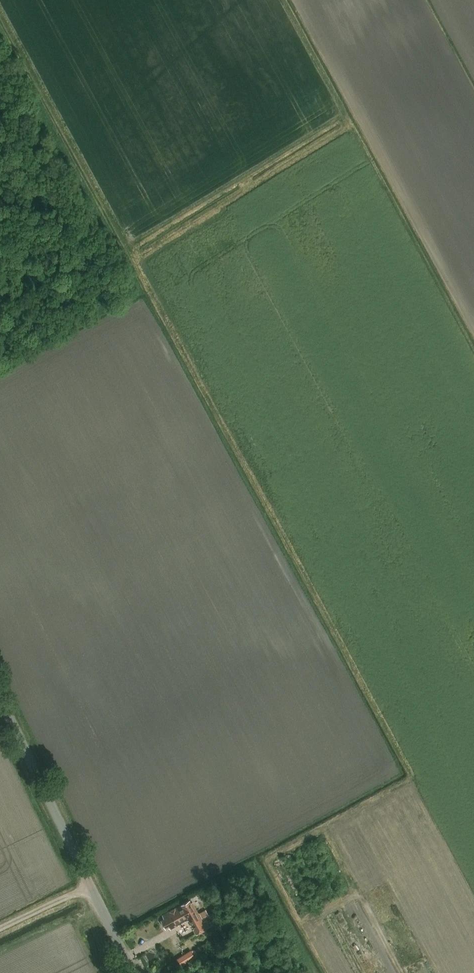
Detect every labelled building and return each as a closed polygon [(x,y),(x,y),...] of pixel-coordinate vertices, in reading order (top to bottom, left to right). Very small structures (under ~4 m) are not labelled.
[(171,928),(188,918),(197,933),(207,927),(204,921),(210,917),(206,909),(199,913),(193,901),(192,901),(190,899),(183,903),(183,904),(175,908),(175,907),(171,910),(163,914),(165,917),(162,919),(166,927),(169,925),(171,928)] [(182,966),(196,958),(191,950),(177,958),(182,966)]
